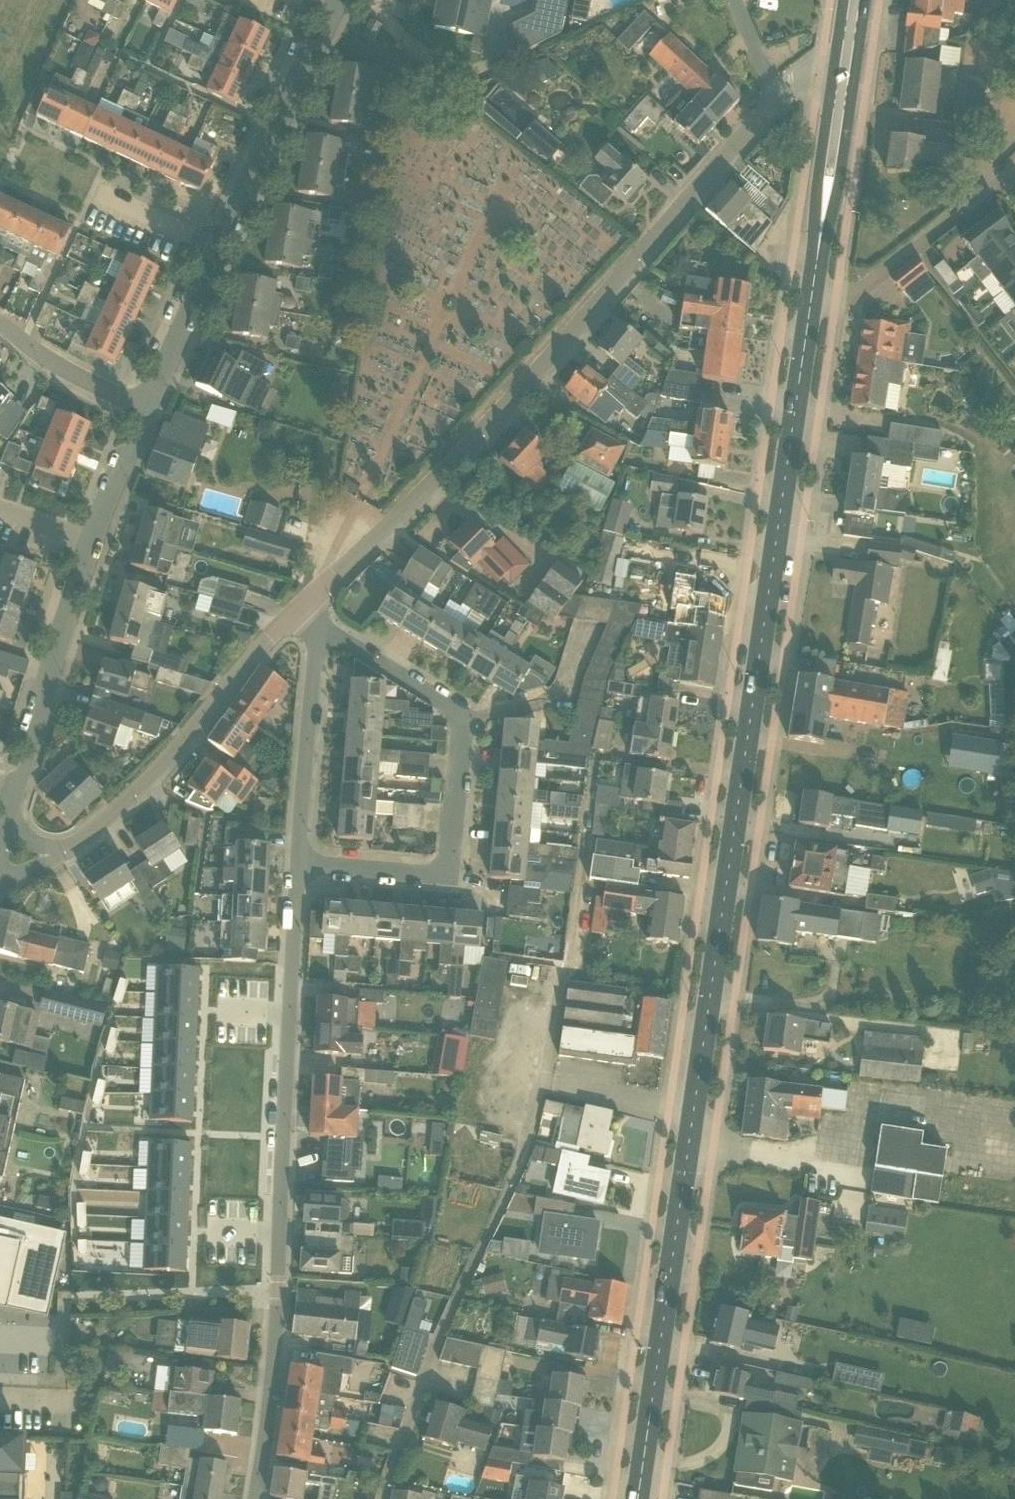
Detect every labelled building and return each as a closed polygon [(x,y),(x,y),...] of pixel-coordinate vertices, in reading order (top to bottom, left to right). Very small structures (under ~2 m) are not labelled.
[(106,6),(102,13),(110,17),(118,2),(119,0),(95,0),(106,6)] [(162,29),(177,0),(148,0),(147,3),(160,10),(153,24),(162,29)] [(493,0),(439,0),(434,27),(485,37),(493,0)] [(535,14),(508,27),(521,53),(560,34),(568,0),(538,0),(535,14)] [(911,12),(911,13),(941,16),(941,22),(953,24),(954,14),(963,15),(964,0),(912,0),(912,2),(911,12)] [(991,16),(1003,6),(999,0),(991,0),(983,6),(984,7),(978,11),(985,19),(990,15),(991,16)] [(118,2),(110,17),(119,22),(127,6),(118,2)] [(587,22),(589,9),(573,6),(571,19),(587,22)] [(907,29),(904,54),(938,46),(947,46),(949,31),(940,30),(941,22),(941,16),(911,13),(911,12),(908,11),(906,28),(907,28),(907,29)] [(644,12),(630,26),(617,41),(629,53),(642,37),(656,23),(644,12)] [(226,15),(215,38),(258,59),(269,34),(241,21),(241,22),(226,15)] [(372,21),(364,36),(373,41),(381,26),(372,21)] [(776,41),(782,40),(783,34),(779,29),(773,31),(771,37),(776,41)] [(165,42),(182,51),(186,42),(188,38),(170,30),(165,42)] [(89,32),(84,42),(95,48),(100,37),(89,32)] [(695,99),(691,104),(715,127),(740,100),(716,78),(669,35),(648,57),(695,99)] [(219,68),(247,82),(258,59),(215,38),(215,39),(209,52),(186,42),(182,51),(193,55),(192,56),(208,63),(219,68)] [(78,53),(92,60),(97,51),(83,44),(78,53)] [(941,48),(939,65),(907,61),(902,109),(936,114),(941,65),(959,67),(961,50),(941,48)] [(60,128),(84,139),(97,110),(83,103),(106,53),(97,49),(97,51),(92,60),(86,73),(79,89),(78,88),(73,99),(74,99),(60,128)] [(208,63),(192,56),(188,66),(203,73),(208,63)] [(557,77),(547,58),(530,67),(539,85),(557,77)] [(397,65),(389,63),(387,75),(395,77),(397,65)] [(373,82),(375,70),(341,64),(336,93),(380,100),(382,84),(373,82)] [(134,68),(131,72),(133,78),(138,79),(142,74),(140,69),(139,69),(134,68)] [(219,68),(208,92),(235,105),(247,82),(219,68)] [(79,89),(86,73),(79,70),(77,69),(70,85),(78,88),(79,89)] [(73,99),(78,88),(70,85),(71,82),(56,75),(50,88),(37,117),(60,128),(74,99),(73,99)] [(125,111),(132,95),(124,91),(117,107),(125,111)] [(331,121),(366,127),(368,115),(377,117),(380,100),(336,93),(331,121)] [(691,104),(682,96),(664,116),(698,146),(701,143),(715,127),(691,104)] [(955,110),(955,106),(944,105),(943,122),(953,123),(954,110),(955,110)] [(647,117),(637,108),(624,123),(635,133),(640,126),(655,139),(662,130),(647,117)] [(107,149),(120,121),(97,110),(84,139),(107,149)] [(172,132),(179,116),(170,112),(163,128),(172,132)] [(187,120),(179,116),(172,132),(180,136),(187,120)] [(144,132),(129,125),(120,121),(107,149),(130,160),(144,132)] [(563,146),(534,121),(521,137),(523,139),(520,142),(529,150),(532,146),(550,161),(563,146)] [(377,122),(375,136),(387,138),(390,125),(377,122)] [(887,172),(907,175),(921,177),(922,166),(954,170),(955,159),(956,153),(963,153),(965,134),(924,128),(922,140),(912,139),(892,136),(887,172)] [(167,142),(144,132),(130,160),(154,171),(167,142)] [(303,163),(348,171),(350,155),(341,153),(343,140),(308,135),(303,163)] [(363,137),(361,150),(374,152),(376,139),(363,137)] [(177,182),(190,153),(167,142),(154,171),(177,182)] [(709,150),(701,143),(698,146),(693,151),(702,158),(709,150)] [(211,145),(204,160),(190,153),(177,182),(201,192),(214,164),(213,164),(220,149),(211,145)] [(635,192),(645,181),(623,161),(622,162),(607,149),(596,161),(611,174),(603,184),(597,179),(589,179),(581,188),(580,187),(579,188),(602,208),(603,207),(602,206),(612,194),(625,205),(627,202),(629,204),(632,204),(638,198),(638,194),(635,192)] [(303,163),(298,192),(334,198),(336,186),(345,188),(348,171),(303,163)] [(720,223),(740,241),(755,254),(756,253),(753,250),(767,235),(773,224),(781,208),(780,207),(787,200),(770,185),(763,194),(770,199),(766,203),(759,211),(728,184),(705,210),(720,223)] [(367,197),(353,195),(351,208),(364,210),(367,197)] [(5,248),(10,236),(24,208),(0,197),(0,246),(5,248)] [(308,224),(310,211),(275,205),(270,234),(313,241),(316,225),(308,224)] [(5,248),(7,249),(20,255),(13,270),(21,274),(29,258),(47,218),(24,208),(5,248)] [(342,222),(344,211),(331,208),(329,220),(342,222)] [(996,214),(962,240),(976,258),(1010,232),(996,214)] [(56,258),(57,259),(71,229),(47,218),(29,258),(21,274),(33,279),(29,289),(40,294),(56,258)] [(969,265),(981,281),(990,275),(1014,256),(1014,241),(1009,233),(1010,233),(1010,232),(976,258),(976,259),(969,265)] [(270,234),(265,263),(301,269),(303,256),(311,258),(313,241),(270,234)] [(110,259),(110,260),(125,267),(118,280),(147,293),(158,270),(130,257),(115,250),(114,251),(107,247),(103,255),(110,259)] [(990,275),(1004,292),(1014,283),(1014,256),(990,275)] [(904,293),(927,274),(915,259),(891,278),(904,293)] [(933,269),(949,289),(959,281),(944,261),(933,269)] [(750,287),(732,284),(707,280),(709,265),(689,263),(685,299),(700,301),(700,306),(746,312),(748,300),(750,299),(751,294),(749,292),(750,287)] [(318,279),(331,281),(333,268),(320,266),(318,279)] [(68,272),(61,269),(55,281),(67,286),(71,279),(68,272)] [(275,295),(278,282),(242,276),(237,305),(281,312),(285,296),(275,295)] [(308,294),(310,280),(297,278),(295,291),(308,294)] [(147,293),(118,280),(107,304),(136,317),(147,293)] [(959,281),(949,289),(954,295),(964,288),(959,281)] [(1004,292),(1014,307),(1014,283),(1004,292)] [(85,284),(81,292),(98,299),(101,291),(85,284)] [(98,299),(81,292),(77,301),(94,308),(98,299)] [(963,308),(971,318),(978,312),(970,303),(964,294),(957,300),(963,308)] [(700,301),(685,299),(681,330),(708,333),(708,332),(743,337),(746,312),(700,306),(700,301)] [(337,302),(335,319),(349,321),(352,304),(337,302)] [(46,303),(35,325),(46,330),(57,308),(46,303)] [(136,317),(107,304),(96,327),(125,341),(136,317)] [(237,305),(232,333),(268,339),(270,327),(278,328),(281,312),(237,305)] [(971,318),(978,327),(985,322),(978,312),(971,318)] [(895,328),(883,326),(863,323),(859,356),(905,363),(922,366),(927,336),(909,333),(911,324),(896,322),(895,328)] [(598,348),(614,361),(620,367),(611,376),(631,392),(646,373),(629,359),(642,343),(618,323),(598,348)] [(125,341),(96,327),(91,341),(75,334),(71,343),(87,350),(86,351),(115,364),(125,341)] [(739,364),(739,360),(740,357),(741,354),(740,354),(743,337),(708,332),(708,333),(703,379),(736,384),(738,367),(739,367),(739,365),(739,364)] [(285,349),(298,352),(301,338),(288,336),(285,349)] [(675,358),(661,345),(655,353),(669,365),(675,358)] [(197,385),(215,394),(222,397),(230,380),(246,388),(252,376),(260,381),(267,366),(242,354),(237,366),(212,354),(197,385)] [(851,406),(885,411),(885,409),(897,411),(900,388),(902,388),(905,363),(859,356),(851,406)] [(655,411),(631,392),(611,376),(605,384),(599,379),(598,381),(582,368),(566,389),(581,402),(600,416),(603,415),(609,420),(616,412),(620,415),(624,409),(637,419),(639,416),(650,424),(655,411)] [(666,383),(692,388),(696,389),(698,376),(670,371),(666,383)] [(692,388),(666,383),(665,383),(663,398),(690,402),(692,388)] [(13,399),(0,390),(0,417),(13,399)] [(655,411),(661,396),(655,394),(648,394),(643,401),(648,405),(655,411)] [(39,409),(52,415),(57,404),(42,398),(37,409),(39,409)] [(720,406),(701,403),(696,427),(672,422),(669,434),(727,442),(731,417),(719,415),(720,406)] [(58,413),(51,432),(47,441),(79,454),(90,426),(58,413)] [(150,472),(179,481),(188,484),(210,426),(176,413),(171,427),(165,425),(153,456),(150,457),(147,464),(150,467),(148,472),(150,472)] [(890,441),(940,449),(942,433),(891,424),(888,441),(890,441)] [(606,477),(622,448),(592,431),(576,460),(606,477)] [(500,460),(536,494),(551,479),(538,466),(549,454),(526,433),(500,460)] [(648,433),(646,451),(664,453),(664,447),(666,447),(667,435),(648,433)] [(690,463),(704,465),(724,468),(727,442),(669,434),(667,447),(692,452),(690,463)] [(47,441),(36,469),(31,480),(40,483),(39,487),(57,494),(63,480),(67,482),(79,454),(47,441)] [(32,464),(19,459),(22,448),(8,443),(1,464),(28,475),(32,464)] [(913,454),(888,451),(886,464),(911,468),(913,459),(913,454)] [(883,461),(872,460),(853,457),(848,484),(887,489),(887,491),(903,494),(906,469),(882,466),(883,461)] [(615,484),(572,462),(557,491),(599,513),(615,484)] [(679,479),(653,475),(650,492),(676,496),(679,479)] [(354,498),(356,499),(357,497),(356,496),(361,488),(347,480),(341,489),(340,488),(339,489),(341,490),(341,489),(355,497),(354,498)] [(844,514),(864,517),(875,519),(876,511),(905,515),(907,494),(903,494),(887,491),(887,489),(848,484),(844,514)] [(655,527),(682,531),(702,534),(707,502),(677,497),(677,499),(661,496),(655,527)] [(283,511),(251,501),(244,524),(276,534),(283,511)] [(147,509),(142,524),(138,525),(136,534),(139,537),(139,538),(164,545),(177,548),(185,520),(147,509)] [(608,517),(603,531),(624,538),(628,523),(608,517)] [(515,569),(484,537),(470,523),(449,543),(459,553),(451,561),(468,572),(472,568),(473,569),(478,565),(498,586),(515,569)] [(624,538),(603,531),(588,580),(610,586),(625,538),(624,538)] [(293,543),(261,533),(255,553),(287,563),(293,543)] [(900,546),(902,547),(916,551),(919,542),(903,537),(901,541),(900,546)] [(131,566),(169,577),(177,548),(164,545),(139,538),(131,566)] [(940,550),(919,542),(916,551),(937,559),(940,550)] [(878,627),(880,612),(874,611),(875,604),(889,606),(894,570),(898,570),(900,562),(902,548),(891,546),(871,544),(869,556),(870,556),(869,566),(860,565),(860,566),(836,562),(833,581),(842,582),(842,584),(845,585),(846,583),(855,584),(857,585),(849,643),(867,646),(870,626),(878,627)] [(419,549),(416,554),(406,570),(417,577),(406,594),(397,588),(397,587),(396,587),(379,615),(380,615),(401,628),(401,629),(402,629),(419,600),(420,600),(429,585),(428,584),(436,571),(437,571),(442,563),(419,549)] [(6,557),(1,572),(0,572),(0,583),(29,592),(37,566),(6,557)] [(528,603),(535,608),(546,616),(554,622),(562,611),(573,595),(583,581),(558,562),(528,603)] [(428,584),(429,585),(439,591),(447,577),(437,571),(436,571),(428,584)] [(674,576),(669,608),(675,609),(673,625),(722,632),(727,599),(695,594),(698,580),(674,576)] [(249,588),(219,579),(213,597),(243,605),(249,588)] [(21,618),(29,592),(0,583),(0,611),(21,618)] [(164,594),(145,588),(126,583),(118,611),(144,619),(148,604),(160,607),(164,594)] [(473,611),(485,590),(476,584),(463,605),(473,611)] [(485,590),(473,611),(483,618),(491,605),(496,608),(501,600),(485,590)] [(576,614),(581,596),(573,595),(562,611),(576,614)] [(574,619),(586,621),(593,597),(582,595),(581,596),(576,614),(574,619)] [(243,605),(213,597),(213,599),(209,598),(205,611),(209,613),(209,615),(238,623),(243,605)] [(593,597),(586,621),(597,623),(604,600),(603,600),(604,599),(593,597)] [(419,600),(402,629),(423,642),(424,642),(441,613),(420,600),(419,600)] [(597,623),(608,624),(615,601),(604,600),(597,623)] [(608,624),(600,642),(623,649),(643,604),(615,601),(608,624)] [(535,608),(528,603),(527,602),(524,607),(522,606),(517,616),(528,621),(535,608)] [(441,613),(424,642),(424,643),(424,642),(446,655),(445,655),(446,656),(463,627),(469,618),(446,605),(441,613)] [(536,629),(546,616),(535,608),(528,621),(527,622),(536,629)] [(0,611),(0,639),(12,643),(21,618),(0,611)] [(110,640),(137,647),(140,635),(151,638),(156,622),(144,619),(118,611),(110,640)] [(636,619),(629,636),(638,638),(641,620),(636,619)] [(664,642),(684,646),(678,680),(658,677),(656,689),(678,692),(680,682),(694,685),(713,688),(722,632),(673,625),(667,624),(664,642)] [(467,669),(468,669),(486,641),(463,627),(446,656),(447,656),(468,669),(467,669)] [(490,683),(507,655),(518,638),(509,632),(505,639),(491,631),(486,641),(468,669),(469,670),(469,669),(490,682),(490,683)] [(1011,660),(1014,660),(1014,642),(1011,637),(1011,636),(1010,635),(998,644),(1011,660)] [(623,649),(600,642),(595,653),(618,659),(623,649)] [(152,651),(149,664),(184,674),(188,663),(182,661),(183,660),(152,651)] [(14,656),(0,652),(0,666),(9,669),(14,656)] [(618,659),(595,653),(590,664),(613,671),(618,659)] [(519,687),(526,692),(545,686),(549,680),(507,655),(490,683),(491,683),(512,696),(513,697),(519,687)] [(353,682),(353,683),(351,707),(350,707),(350,708),(385,711),(385,712),(402,714),(402,713),(418,714),(417,713),(409,713),(409,709),(409,702),(384,701),(386,679),(355,660),(354,661),(355,661),(353,682)] [(645,661),(628,671),(636,685),(642,681),(645,679),(653,674),(645,661)] [(97,689),(128,698),(132,687),(147,692),(152,677),(135,672),(136,668),(120,664),(119,667),(104,663),(101,675),(97,675),(94,684),(98,686),(97,689)] [(180,689),(184,674),(149,664),(147,668),(158,671),(155,681),(160,683),(180,689)] [(585,677),(609,681),(611,674),(613,671),(590,664),(585,677)] [(287,684),(262,666),(231,709),(257,727),(276,700),(287,684)] [(799,676),(794,707),(830,713),(829,718),(902,730),(908,695),(889,692),(890,690),(799,676)] [(606,693),(609,681),(585,677),(582,689),(606,693)] [(629,685),(623,684),(620,683),(609,681),(606,693),(632,698),(634,686),(629,685)] [(603,705),(606,693),(582,689),(580,701),(603,705)] [(678,703),(658,700),(650,699),(650,701),(639,699),(635,726),(674,732),(678,703)] [(603,705),(580,701),(577,712),(599,716),(603,705)] [(84,734),(102,740),(100,748),(113,752),(120,727),(141,733),(146,715),(109,702),(105,714),(92,709),(84,734)] [(830,713),(794,707),(789,738),(825,744),(829,718),(830,713)] [(348,733),(348,734),(382,737),(385,712),(385,711),(350,708),(350,709),(351,709),(349,733),(348,733)] [(208,741),(235,759),(247,741),(250,743),(252,739),(272,753),(278,742),(257,728),(257,727),(231,709),(208,741)] [(575,722),(597,730),(599,720),(599,716),(577,712),(575,722)] [(402,713),(402,714),(401,724),(432,727),(434,715),(418,713),(417,713),(418,714),(402,713)] [(597,730),(592,749),(610,752),(615,723),(599,720),(597,730)] [(169,723),(163,721),(160,728),(167,730),(169,723)] [(539,725),(506,722),(504,748),(590,757),(592,749),(597,730),(575,722),(571,743),(544,741),(544,743),(537,742),(539,725)] [(630,755),(668,761),(669,761),(674,732),(635,726),(630,755)] [(430,755),(410,753),(381,750),(382,737),(348,734),(348,735),(346,759),(346,760),(429,767),(430,755)] [(1001,744),(964,738),(959,769),(996,775),(997,766),(1001,744)] [(590,757),(504,748),(501,774),(535,777),(536,766),(586,770),(590,757)] [(101,794),(87,779),(69,760),(39,787),(71,822),(71,821),(101,794)] [(397,776),(408,777),(428,779),(429,767),(346,760),(346,761),(344,785),(343,786),(377,789),(379,773),(397,774),(397,776)] [(217,809),(217,808),(226,814),(231,814),(238,804),(241,807),(259,782),(231,762),(223,773),(207,762),(205,764),(207,766),(201,774),(199,773),(188,788),(195,793),(187,803),(206,811),(211,812),(214,807),(217,809)] [(641,767),(624,765),(619,798),(662,805),(667,775),(640,771),(641,767)] [(284,778),(269,767),(259,781),(274,792),(284,778)] [(499,800),(532,803),(535,777),(501,774),(499,800)] [(427,807),(424,807),(378,802),(379,791),(377,791),(377,789),(343,786),(343,787),(344,787),(342,811),(341,811),(341,812),(374,815),(393,817),(425,819),(427,807)] [(440,805),(441,794),(425,793),(424,807),(427,807),(427,803),(440,805)] [(581,797),(542,793),(541,805),(550,806),(580,808),(581,797)] [(799,824),(819,827),(828,829),(830,815),(856,820),(855,826),(891,832),(894,807),(804,793),(799,824)] [(532,803),(499,800),(496,826),(530,829),(532,803)] [(660,805),(644,802),(643,811),(659,813),(660,805)] [(580,808),(550,806),(549,818),(579,820),(580,808)] [(596,806),(594,820),(606,822),(608,807),(596,806)] [(894,807),(891,832),(923,837),(927,812),(894,807)] [(373,821),(374,815),(341,812),(342,812),(339,837),(339,838),(372,841),(373,821)] [(977,832),(978,818),(928,814),(927,827),(977,832)] [(392,828),(404,829),(424,831),(425,819),(393,817),(392,828)] [(185,847),(197,848),(201,820),(189,818),(185,847)] [(638,887),(640,872),(688,878),(689,876),(688,876),(690,862),(691,862),(691,860),(690,860),(695,826),(660,821),(659,824),(662,825),(658,849),(597,840),(594,857),(593,857),(590,880),(606,881),(606,882),(638,887)] [(137,843),(148,860),(138,867),(152,889),(173,876),(164,862),(181,851),(164,826),(137,843)] [(547,847),(540,846),(528,845),(530,829),(496,826),(496,829),(494,829),(493,838),(495,839),(493,852),(577,860),(579,848),(559,846),(547,845),(547,847)] [(224,870),(268,872),(270,845),(252,845),(253,830),(226,829),(225,845),(232,845),(231,849),(225,849),(224,870)] [(789,888),(809,891),(845,896),(851,853),(837,851),(837,850),(796,844),(789,888)] [(491,878),(511,880),(539,884),(547,877),(548,872),(575,875),(577,860),(493,852),(491,878)] [(85,877),(103,904),(117,894),(118,896),(134,886),(154,917),(165,910),(152,889),(138,867),(127,874),(116,857),(85,877)] [(970,875),(976,896),(995,890),(998,902),(1014,900),(1014,873),(990,869),(970,875)] [(267,898),(268,872),(224,870),(222,896),(223,896),(267,898)] [(683,893),(663,890),(638,887),(606,882),(604,894),(634,899),(633,906),(667,910),(667,912),(682,914),(685,899),(682,899),(683,893)] [(510,887),(508,914),(508,916),(537,920),(541,890),(530,889),(510,887)] [(646,940),(658,942),(678,945),(682,914),(667,912),(667,910),(633,906),(634,899),(604,894),(604,898),(596,897),(592,933),(606,934),(608,922),(622,924),(623,913),(649,916),(646,940)] [(866,895),(864,910),(894,913),(896,899),(866,895)] [(266,924),(267,898),(223,896),(221,922),(228,923),(228,922),(266,924)] [(758,941),(777,943),(794,946),(796,933),(836,938),(836,937),(860,941),(864,915),(840,912),(840,910),(783,902),(764,899),(758,941)] [(352,904),(326,902),(325,914),(311,912),(310,939),(323,941),(324,936),(336,937),(334,957),(336,957),(335,972),(346,973),(347,973),(348,957),(347,957),(349,939),(349,938),(352,904)] [(349,938),(375,941),(378,906),(352,904),(349,938)] [(375,941),(401,943),(404,909),(378,906),(375,941)] [(427,945),(430,911),(404,909),(401,943),(399,961),(398,977),(410,978),(413,944),(427,945)] [(430,911),(427,945),(440,946),(440,951),(438,981),(449,986),(450,986),(456,913),(430,911)] [(8,955),(17,957),(19,948),(31,951),(35,934),(28,932),(31,920),(0,912),(0,953),(8,955)] [(465,947),(478,948),(479,948),(482,915),(456,913),(450,986),(449,986),(448,997),(461,998),(464,957),(465,947)] [(206,958),(236,960),(256,961),(257,951),(264,951),(266,924),(228,922),(228,923),(221,922),(219,949),(206,948),(206,958)] [(184,953),(187,931),(168,928),(165,951),(184,953)] [(48,937),(35,934),(31,951),(19,948),(17,957),(52,967),(52,965),(63,968),(67,953),(72,955),(76,941),(63,938),(60,937),(59,939),(48,937)] [(91,945),(76,941),(72,955),(67,953),(63,968),(83,973),(91,945)] [(117,971),(121,954),(106,950),(102,967),(117,971)] [(360,958),(348,957),(347,973),(359,974),(360,958)] [(480,978),(479,983),(504,987),(508,962),(483,958),(480,978)] [(399,961),(387,960),(386,976),(398,977),(399,961)] [(157,968),(156,994),(198,996),(199,969),(157,968)] [(107,977),(102,995),(109,997),(114,979),(107,977)] [(118,979),(115,990),(123,992),(127,981),(118,979)] [(504,987),(479,983),(471,1036),(495,1040),(504,987)] [(637,1055),(662,1059),(663,1059),(670,1004),(669,1003),(668,1004),(667,1004),(667,998),(648,995),(647,1001),(625,998),(626,991),(569,983),(559,1056),(635,1066),(637,1055)] [(120,1003),(123,992),(115,990),(111,1001),(120,1003)] [(384,1004),(384,991),(360,990),(359,1001),(359,1002),(384,1004)] [(155,1019),(197,1021),(198,996),(156,994),(155,1019)] [(64,1017),(82,1022),(88,1001),(70,997),(64,1017)] [(357,1028),(359,1002),(359,1001),(339,999),(319,998),(317,1026),(357,1028)] [(15,1044),(32,1048),(40,1014),(0,1006),(0,1041),(7,1042),(15,1044)] [(763,1051),(783,1053),(800,1056),(802,1041),(830,1044),(832,1026),(805,1023),(805,1022),(768,1016),(763,1051)] [(197,1021),(155,1019),(154,1044),(196,1046),(197,1021)] [(363,1029),(357,1028),(345,1028),(317,1026),(315,1053),(344,1055),(361,1056),(363,1029)] [(117,1043),(119,1032),(112,1030),(109,1040),(117,1043)] [(864,1032),(859,1077),(921,1084),(926,1038),(864,1032)] [(438,1034),(434,1074),(465,1076),(468,1037),(438,1034)] [(106,1051),(114,1053),(117,1043),(109,1040),(106,1051)] [(153,1069),(195,1071),(196,1046),(154,1044),(153,1069)] [(116,1078),(116,1069),(108,1069),(108,1077),(116,1078)] [(153,1069),(152,1094),(193,1096),(195,1071),(153,1069)] [(341,1069),(341,1079),(314,1077),(312,1107),(354,1110),(358,1110),(360,1082),(365,1082),(365,1070),(341,1069)] [(380,1072),(379,1085),(393,1086),(394,1073),(380,1072)] [(0,1179),(3,1179),(5,1169),(12,1140),(20,1110),(27,1080),(3,1075),(0,1074),(0,1180),(0,1179)] [(104,1094),(107,1083),(99,1081),(98,1081),(96,1092),(104,1094)] [(749,1081),(746,1108),(789,1113),(788,1117),(820,1120),(821,1110),(845,1112),(847,1093),(822,1090),(823,1088),(769,1083),(749,1081)] [(93,1103),(101,1105),(104,1094),(96,1092),(93,1103)] [(192,1123),(193,1096),(152,1094),(150,1121),(192,1123)] [(85,1102),(62,1097),(59,1109),(83,1116),(85,1102)] [(562,1118),(557,1143),(608,1155),(612,1139),(607,1138),(613,1112),(585,1106),(585,1110),(546,1101),(543,1113),(562,1118)] [(358,1110),(354,1110),(312,1107),(310,1136),(328,1137),(327,1163),(323,1162),(322,1180),(353,1182),(354,1165),(356,1138),(358,1138),(359,1110),(358,1110)] [(743,1135),(762,1137),(786,1140),(788,1117),(789,1113),(746,1108),(743,1135)] [(442,1156),(445,1124),(433,1123),(430,1155),(442,1156)] [(881,1127),(875,1167),(915,1174),(911,1200),(939,1204),(947,1151),(921,1147),(923,1133),(881,1127)] [(483,1131),(480,1142),(499,1147),(502,1136),(483,1131)] [(149,1142),(148,1168),(190,1170),(191,1144),(149,1142)] [(543,1163),(546,1149),(536,1147),(530,1160),(543,1163)] [(558,1166),(552,1193),(603,1204),(603,1203),(602,1203),(607,1181),(608,1181),(610,1174),(587,1169),(590,1158),(562,1151),(562,1153),(546,1149),(543,1163),(558,1166)] [(84,1153),(83,1153),(81,1164),(90,1165),(92,1154),(84,1153)] [(89,1165),(80,1164),(78,1175),(87,1177),(89,1165)] [(871,1194),(911,1200),(915,1174),(875,1167),(871,1194)] [(189,1195),(190,1170),(148,1168),(147,1193),(189,1195)] [(391,1177),(390,1190),(402,1191),(403,1179),(391,1177)] [(515,1193),(528,1195),(529,1187),(518,1185),(515,1193)] [(189,1195),(147,1193),(146,1218),(188,1220),(189,1195)] [(341,1200),(341,1197),(306,1194),(304,1222),(308,1223),(307,1234),(343,1237),(343,1224),(339,1225),(339,1222),(340,1222),(342,1222),(344,1221),(347,1219),(348,1217),(349,1216),(350,1212),(349,1207),(349,1205),(347,1203),(345,1201),(344,1201),(341,1200)] [(63,1201),(40,1196),(37,1209),(60,1213),(63,1201)] [(423,1197),(422,1211),(432,1212),(434,1198),(423,1197)] [(598,1223),(578,1220),(573,1219),(575,1205),(547,1200),(537,1198),(534,1214),(545,1216),(539,1252),(593,1260),(595,1243),(597,1244),(598,1239),(596,1239),(598,1223)] [(805,1265),(806,1261),(813,1261),(820,1203),(801,1200),(798,1217),(743,1210),(741,1227),(746,1227),(743,1252),(781,1257),(780,1262),(805,1265)] [(86,1215),(86,1204),(77,1204),(77,1216),(86,1215)] [(869,1206),(866,1228),(865,1233),(905,1238),(909,1212),(869,1206)] [(78,1227),(86,1227),(86,1215),(77,1216),(78,1227)] [(8,1310),(8,1309),(48,1318),(67,1233),(0,1218),(0,1309),(8,1310)] [(145,1244),(187,1245),(188,1220),(146,1218),(145,1244)] [(407,1221),(405,1242),(424,1242),(425,1222),(407,1221)] [(343,1224),(343,1237),(342,1237),(354,1238),(374,1238),(375,1225),(353,1224),(353,1225),(343,1224)] [(301,1271),(321,1272),(352,1274),(354,1238),(342,1237),(343,1237),(307,1234),(306,1252),(302,1251),(301,1271)] [(86,1241),(78,1241),(78,1242),(79,1253),(87,1252),(86,1241)] [(491,1242),(485,1252),(501,1256),(503,1244),(491,1242)] [(187,1245),(145,1244),(144,1270),(185,1272),(187,1245)] [(480,1264),(477,1270),(483,1273),(486,1266),(480,1264)] [(400,1284),(413,1285),(413,1269),(400,1268),(400,1284)] [(481,1280),(472,1282),(468,1290),(479,1294),(485,1294),(485,1296),(507,1290),(502,1273),(480,1279),(481,1280)] [(560,1304),(558,1313),(621,1325),(628,1286),(595,1280),(594,1284),(565,1278),(564,1280),(550,1277),(545,1301),(560,1304)] [(412,1300),(413,1288),(399,1287),(397,1299),(409,1300),(412,1300)] [(293,1333),(369,1342),(371,1312),(360,1311),(361,1291),(345,1290),(345,1293),(338,1293),(338,1299),(319,1297),(319,1291),(297,1289),(293,1333)] [(414,1299),(404,1329),(392,1368),(416,1376),(430,1334),(418,1332),(427,1303),(414,1299)] [(490,1315),(492,1308),(485,1306),(483,1313),(490,1315)] [(796,1322),(799,1308),(787,1306),(785,1319),(796,1322)] [(710,1344),(744,1352),(745,1345),(773,1351),(778,1329),(750,1323),(752,1315),(719,1307),(710,1344)] [(903,1317),(898,1336),(933,1345),(938,1326),(903,1317)] [(178,1318),(175,1338),(174,1353),(246,1361),(250,1326),(178,1318)] [(522,1346),(575,1357),(595,1361),(600,1333),(528,1319),(522,1346)] [(159,1321),(159,1344),(173,1344),(174,1321),(159,1321)] [(459,1341),(447,1338),(439,1361),(454,1364),(459,1341)] [(471,1343),(467,1342),(459,1341),(454,1364),(466,1367),(471,1343)] [(478,1369),(483,1346),(471,1343),(466,1367),(478,1369)] [(483,1346),(478,1369),(476,1377),(499,1382),(507,1351),(483,1346)] [(837,1362),(833,1379),(883,1391),(887,1374),(837,1362)] [(288,1389),(320,1394),(336,1397),(339,1398),(343,1374),(312,1368),(292,1365),(288,1389)] [(218,1373),(171,1368),(159,1366),(156,1390),(168,1392),(168,1393),(170,1394),(211,1398),(215,1398),(218,1373)] [(796,1411),(799,1399),(748,1386),(750,1377),(718,1370),(713,1393),(719,1394),(719,1395),(720,1395),(721,1394),(765,1405),(796,1411)] [(774,1384),(792,1388),(795,1376),(781,1373),(776,1372),(774,1384)] [(552,1374),(548,1402),(576,1406),(576,1407),(580,1407),(584,1380),(588,1380),(588,1379),(552,1374)] [(499,1382),(476,1377),(473,1390),(496,1395),(499,1382)] [(320,1394),(288,1389),(284,1411),(316,1416),(347,1422),(349,1412),(333,1409),(336,1397),(320,1394)] [(487,1407),(493,1409),(496,1395),(473,1390),(470,1403),(487,1407)] [(364,1401),(378,1403),(381,1395),(365,1392),(364,1401)] [(205,1419),(203,1432),(237,1436),(241,1401),(215,1398),(211,1398),(170,1394),(168,1414),(205,1419)] [(548,1402),(544,1401),(540,1429),(569,1433),(568,1434),(572,1434),(576,1407),(576,1406),(548,1402)] [(423,1438),(442,1444),(455,1448),(456,1443),(486,1451),(492,1426),(465,1419),(466,1412),(453,1408),(434,1402),(423,1438)] [(765,1405),(760,1435),(740,1431),(734,1471),(738,1471),(735,1486),(772,1491),(773,1479),(793,1483),(802,1423),(800,1423),(801,1413),(796,1411),(765,1405)] [(493,1409),(487,1407),(483,1421),(498,1426),(503,1413),(493,1410),(493,1409)] [(345,1432),(347,1422),(316,1416),(284,1411),(281,1434),(313,1439),(315,1429),(327,1431),(330,1429),(345,1432)] [(970,1435),(973,1418),(953,1413),(949,1430),(970,1435)] [(853,1446),(870,1449),(868,1460),(891,1465),(893,1454),(924,1461),(928,1444),(909,1440),(910,1437),(857,1426),(853,1446)] [(532,1457),(545,1458),(565,1461),(568,1434),(569,1433),(540,1429),(536,1428),(536,1431),(532,1457)] [(281,1434),(277,1457),(325,1464),(326,1454),(311,1451),(313,1439),(281,1434)] [(25,1492),(25,1473),(22,1473),(24,1438),(0,1437),(0,1498),(25,1498),(25,1492)] [(228,1464),(190,1458),(191,1449),(162,1444),(158,1465),(186,1470),(183,1486),(223,1493),(228,1464)] [(525,1453),(493,1447),(489,1457),(512,1462),(523,1464),(525,1453)] [(938,1448),(935,1463),(947,1466),(950,1451),(938,1448)] [(512,1462),(489,1457),(482,1478),(509,1483),(512,1462)] [(295,1472),(275,1469),(271,1496),(287,1498),(303,1498),(305,1484),(320,1486),(319,1498),(333,1498),(336,1487),(337,1479),(295,1472)] [(531,1479),(531,1482),(529,1482),(526,1498),(571,1498),(572,1490),(546,1486),(547,1481),(531,1479)] [(223,1493),(183,1486),(183,1487),(182,1487),(180,1498),(222,1498),(223,1493)] [(720,1493),(700,1490),(699,1498),(755,1498),(720,1493)] [(392,1498),(435,1498),(436,1494),(423,1492),(422,1496),(394,1491),(392,1498)]
